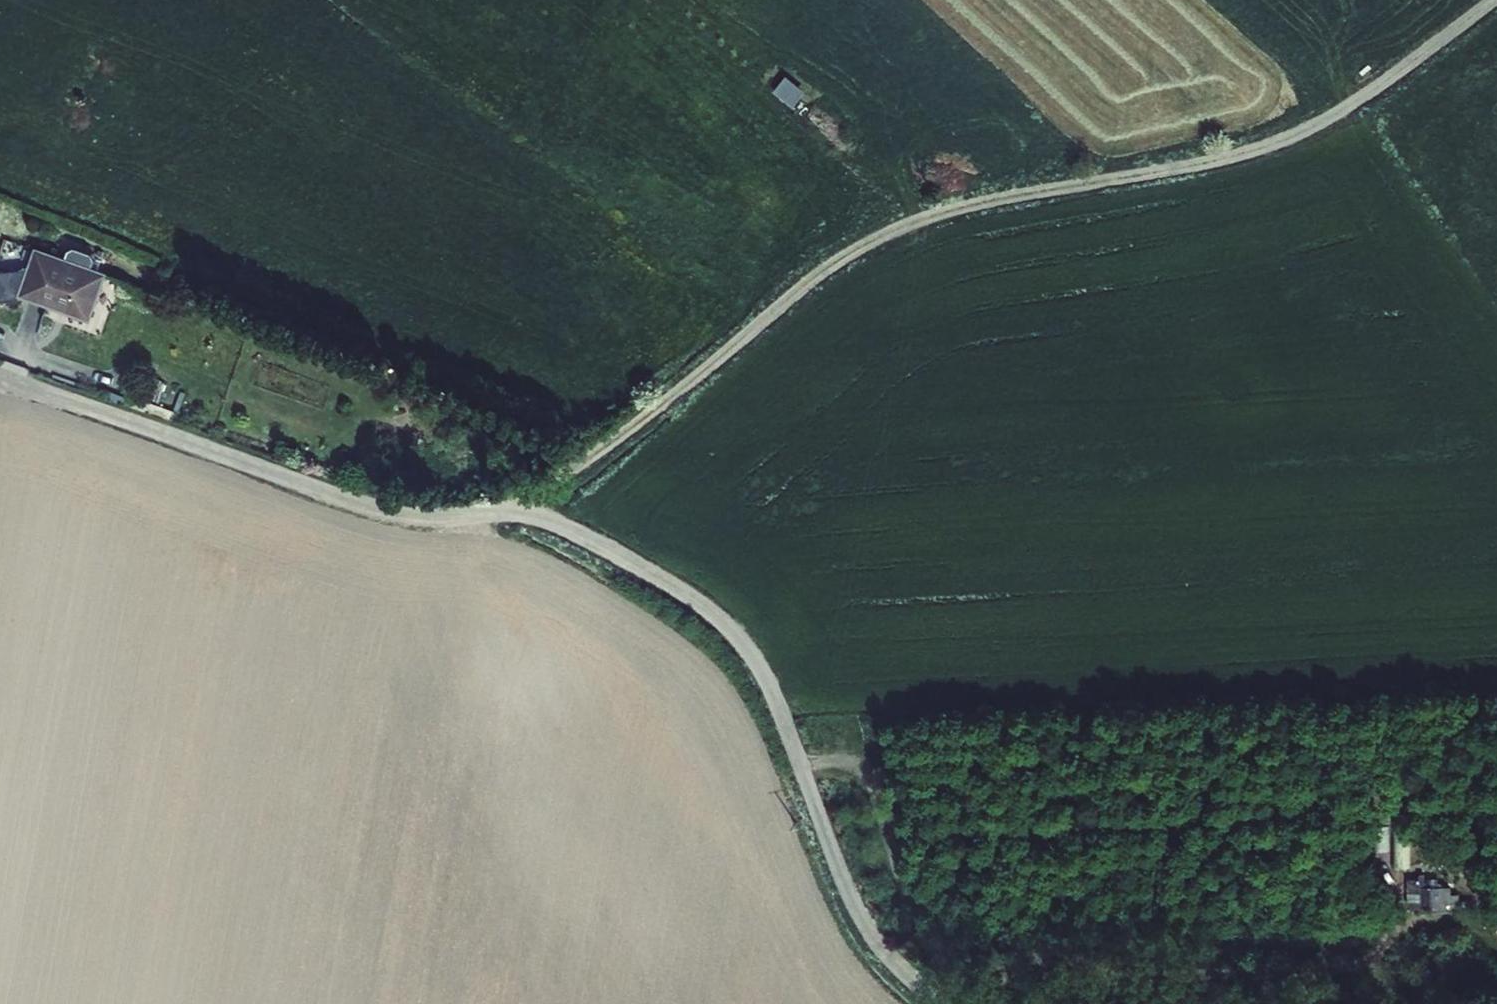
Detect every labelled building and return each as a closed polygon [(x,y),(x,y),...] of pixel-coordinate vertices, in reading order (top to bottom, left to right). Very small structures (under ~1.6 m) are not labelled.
[(24,294),(91,322),(108,280),(96,275),(100,264),(97,258),(79,250),(73,253),(68,263),(41,252),(24,294)] [(1413,877),(1412,905),(1458,906),(1458,878),(1413,877)]
